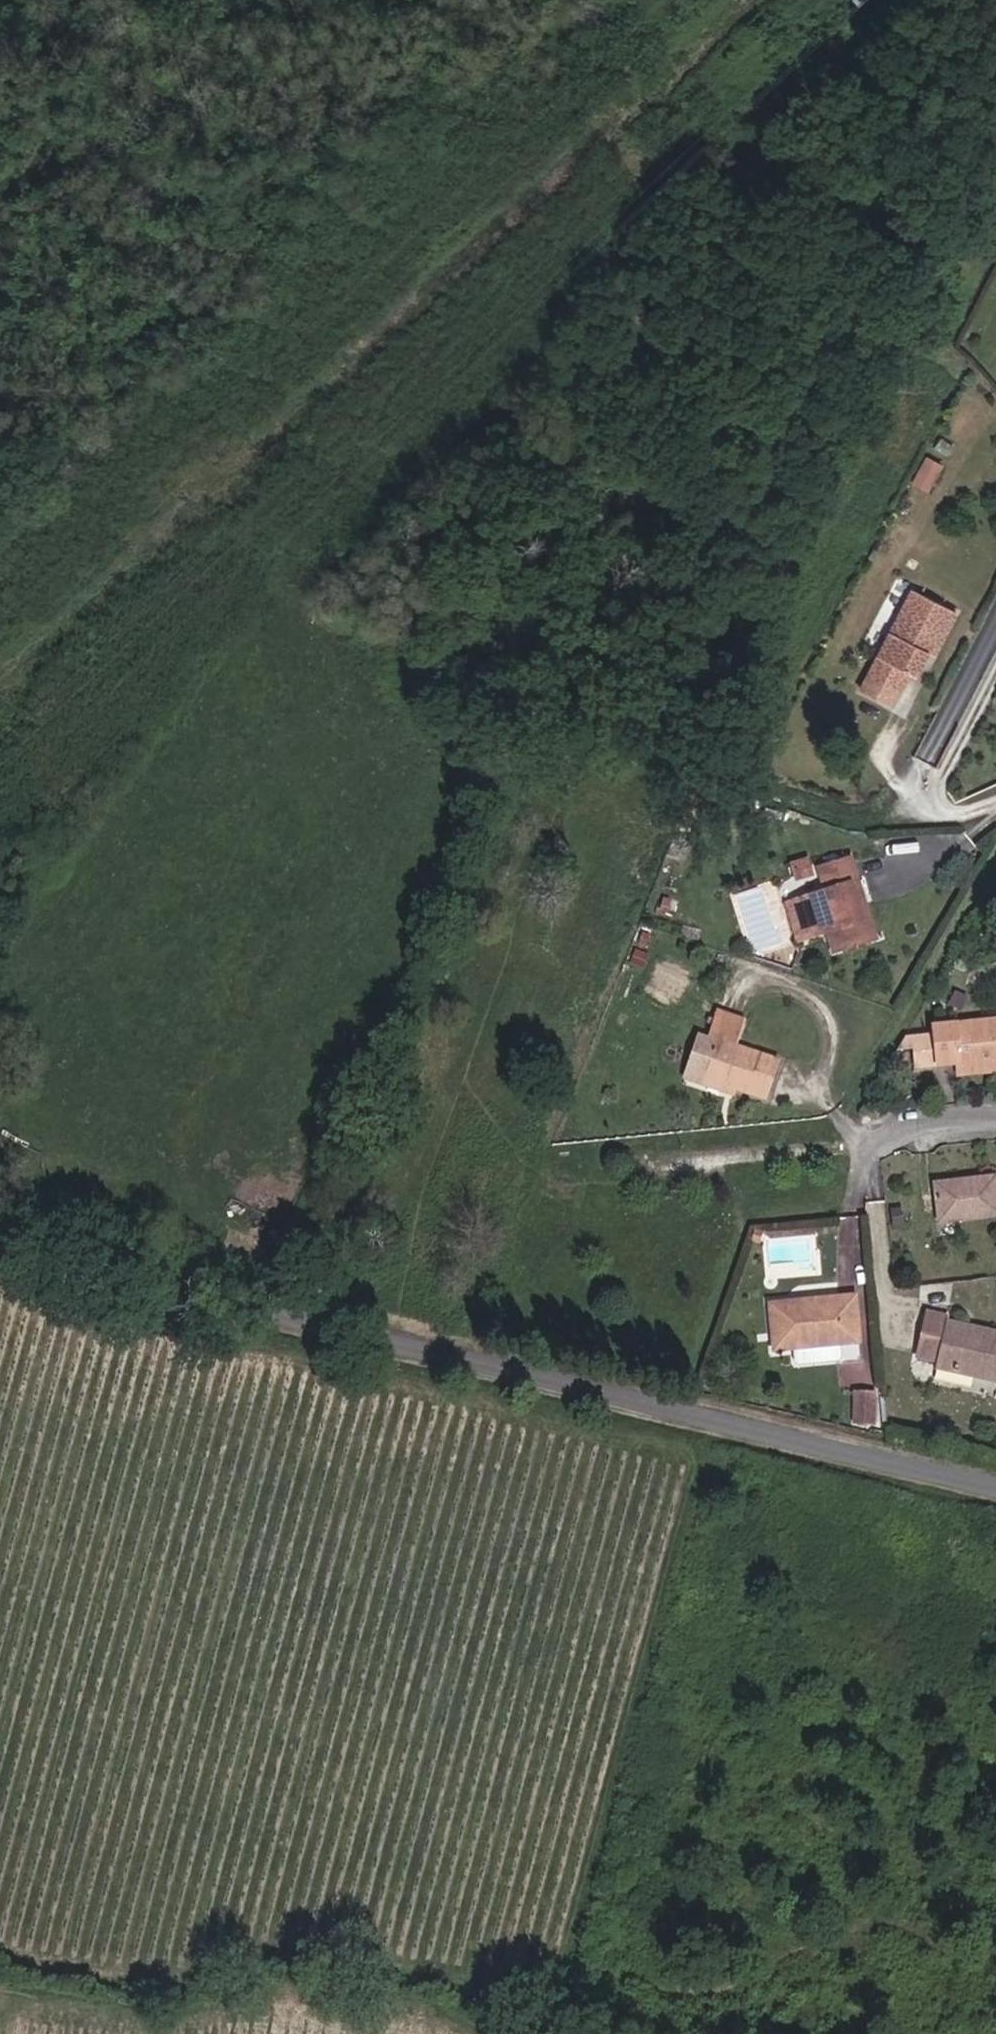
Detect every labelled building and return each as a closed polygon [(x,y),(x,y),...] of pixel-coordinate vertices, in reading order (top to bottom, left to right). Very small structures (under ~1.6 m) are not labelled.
[(962,608),(923,586),(872,685),(900,699),(917,667),(923,670),(939,639),(945,642),(962,608)] [(797,902),(808,935),(832,928),(839,950),(885,935),(860,857),(826,868),(834,890),(797,902)] [(723,1039),(712,1072),(745,1083),(774,1094),(786,1060),(740,1044),(748,1019),(723,1009),(714,1035),(723,1039)] [(922,1049),(923,1064),(966,1062),(966,1073),(995,1071),(995,1016),(944,1020),(945,1032),(914,1034),(906,1048),(922,1049)] [(745,1083),(712,1072),(708,1083),(741,1095),(745,1083)] [(943,1187),(947,1221),(995,1215),(995,1176),(972,1179),(973,1184),(943,1187)] [(973,1184),(972,1179),(942,1182),(943,1187),(973,1184)] [(903,1223),(901,1208),(891,1209),(893,1224),(903,1223)] [(859,1341),(855,1296),(808,1301),(808,1305),(790,1306),(790,1303),(771,1304),(774,1349),(793,1347),(795,1362),(799,1365),(838,1361),(841,1356),(840,1343),(859,1341)] [(955,1325),(956,1320),(936,1316),(927,1356),(948,1360),(947,1366),(995,1377),(995,1334),(955,1325)] [(874,1423),(875,1393),(854,1392),(853,1423),(874,1423)]
